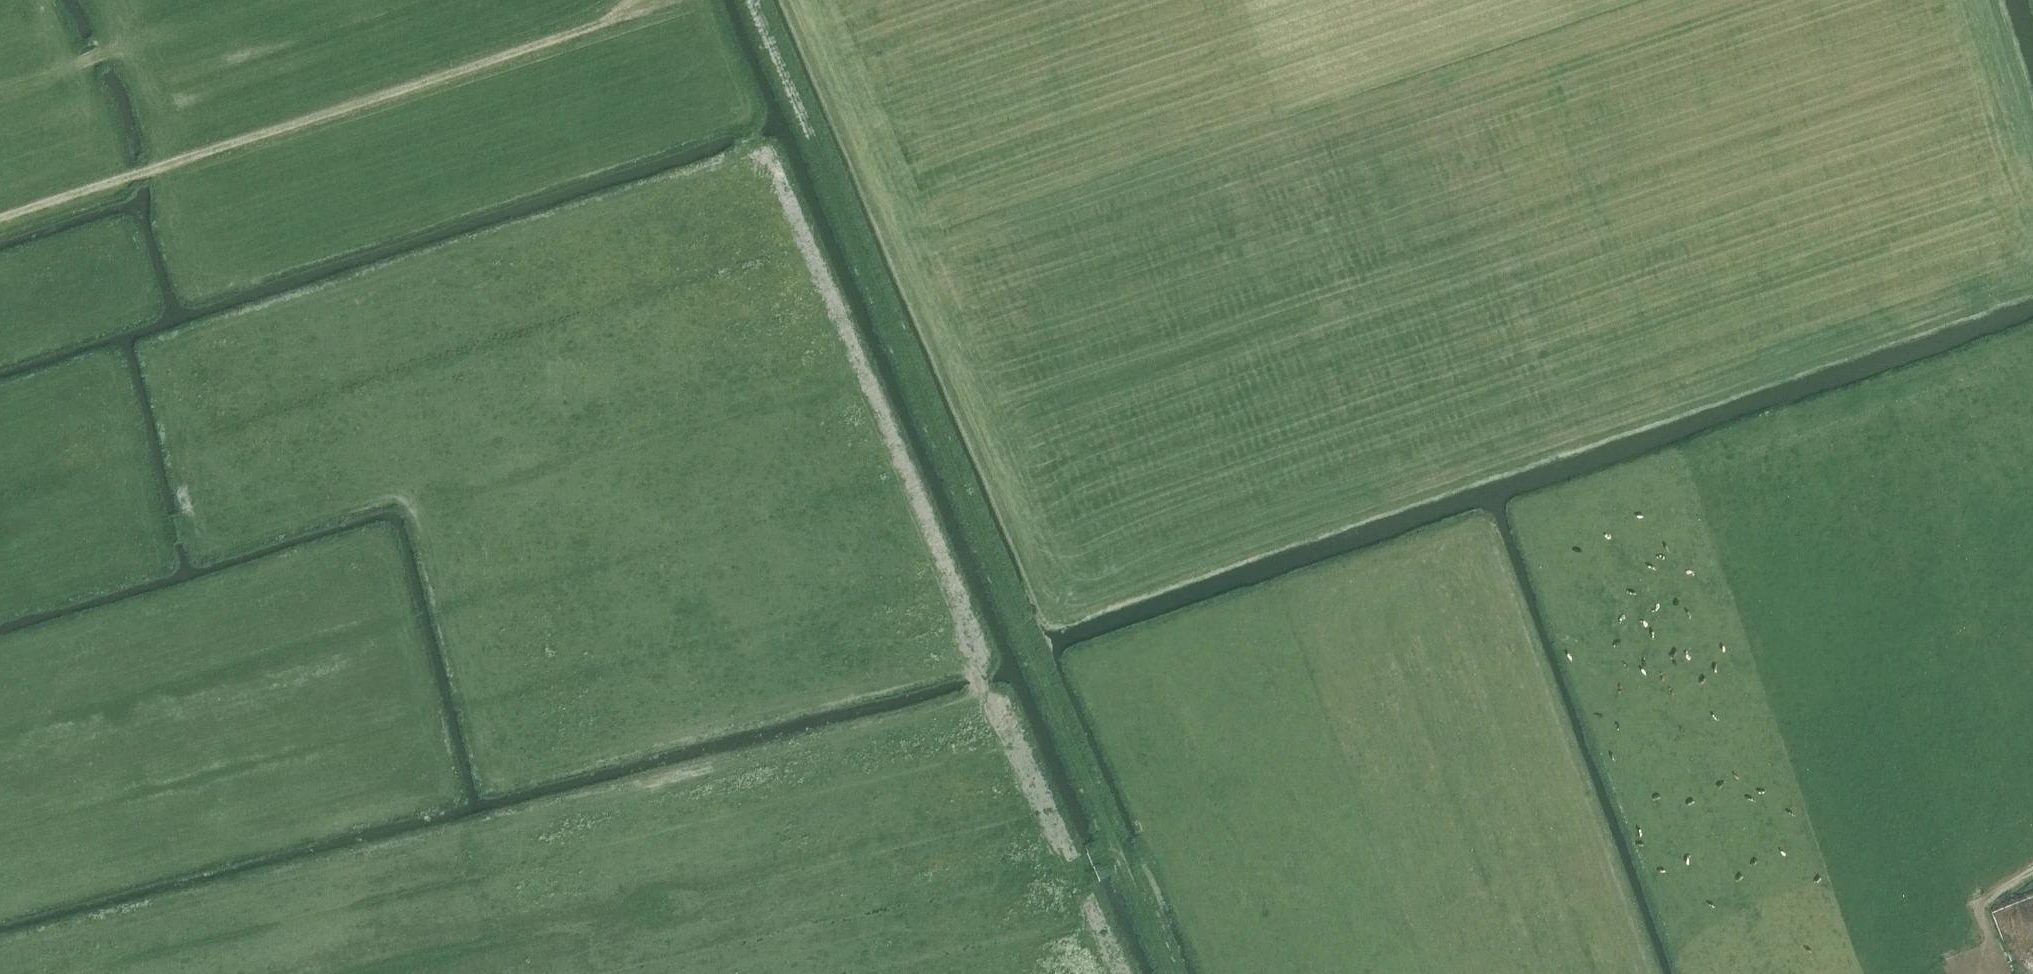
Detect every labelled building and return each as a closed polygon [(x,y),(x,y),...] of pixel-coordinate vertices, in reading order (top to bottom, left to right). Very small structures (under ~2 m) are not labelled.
[(2001,934),(2015,973),(2016,973),(2032,968),(2032,923),(2001,934)]
